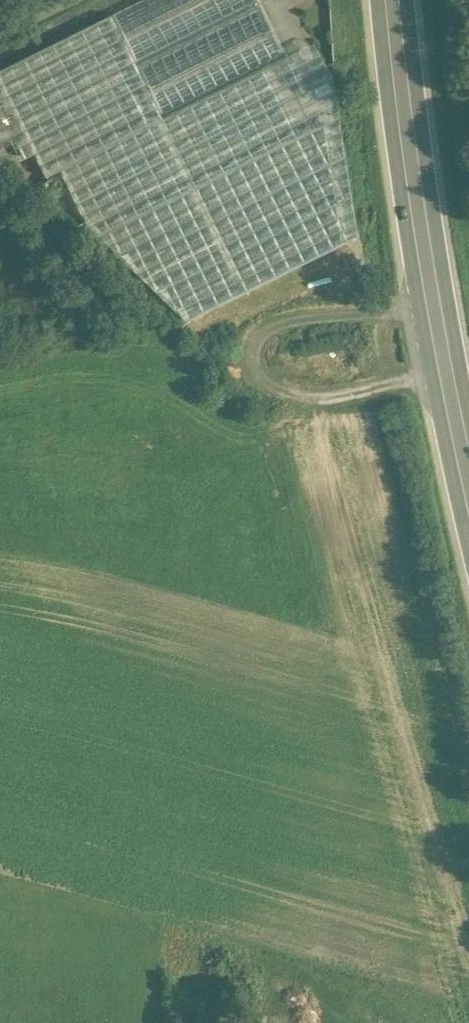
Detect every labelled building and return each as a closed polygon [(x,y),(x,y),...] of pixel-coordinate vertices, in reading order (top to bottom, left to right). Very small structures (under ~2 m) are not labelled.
[(188,319),(357,234),(333,75),(304,90),(292,66),(259,0),(137,0),(0,68),(0,127),(18,118),(47,175),(61,168),(88,223),(188,319)] [(304,90),(333,75),(321,51),(292,66),(304,90)] [(19,146),(2,155),(7,165),(25,156),(19,146)]
